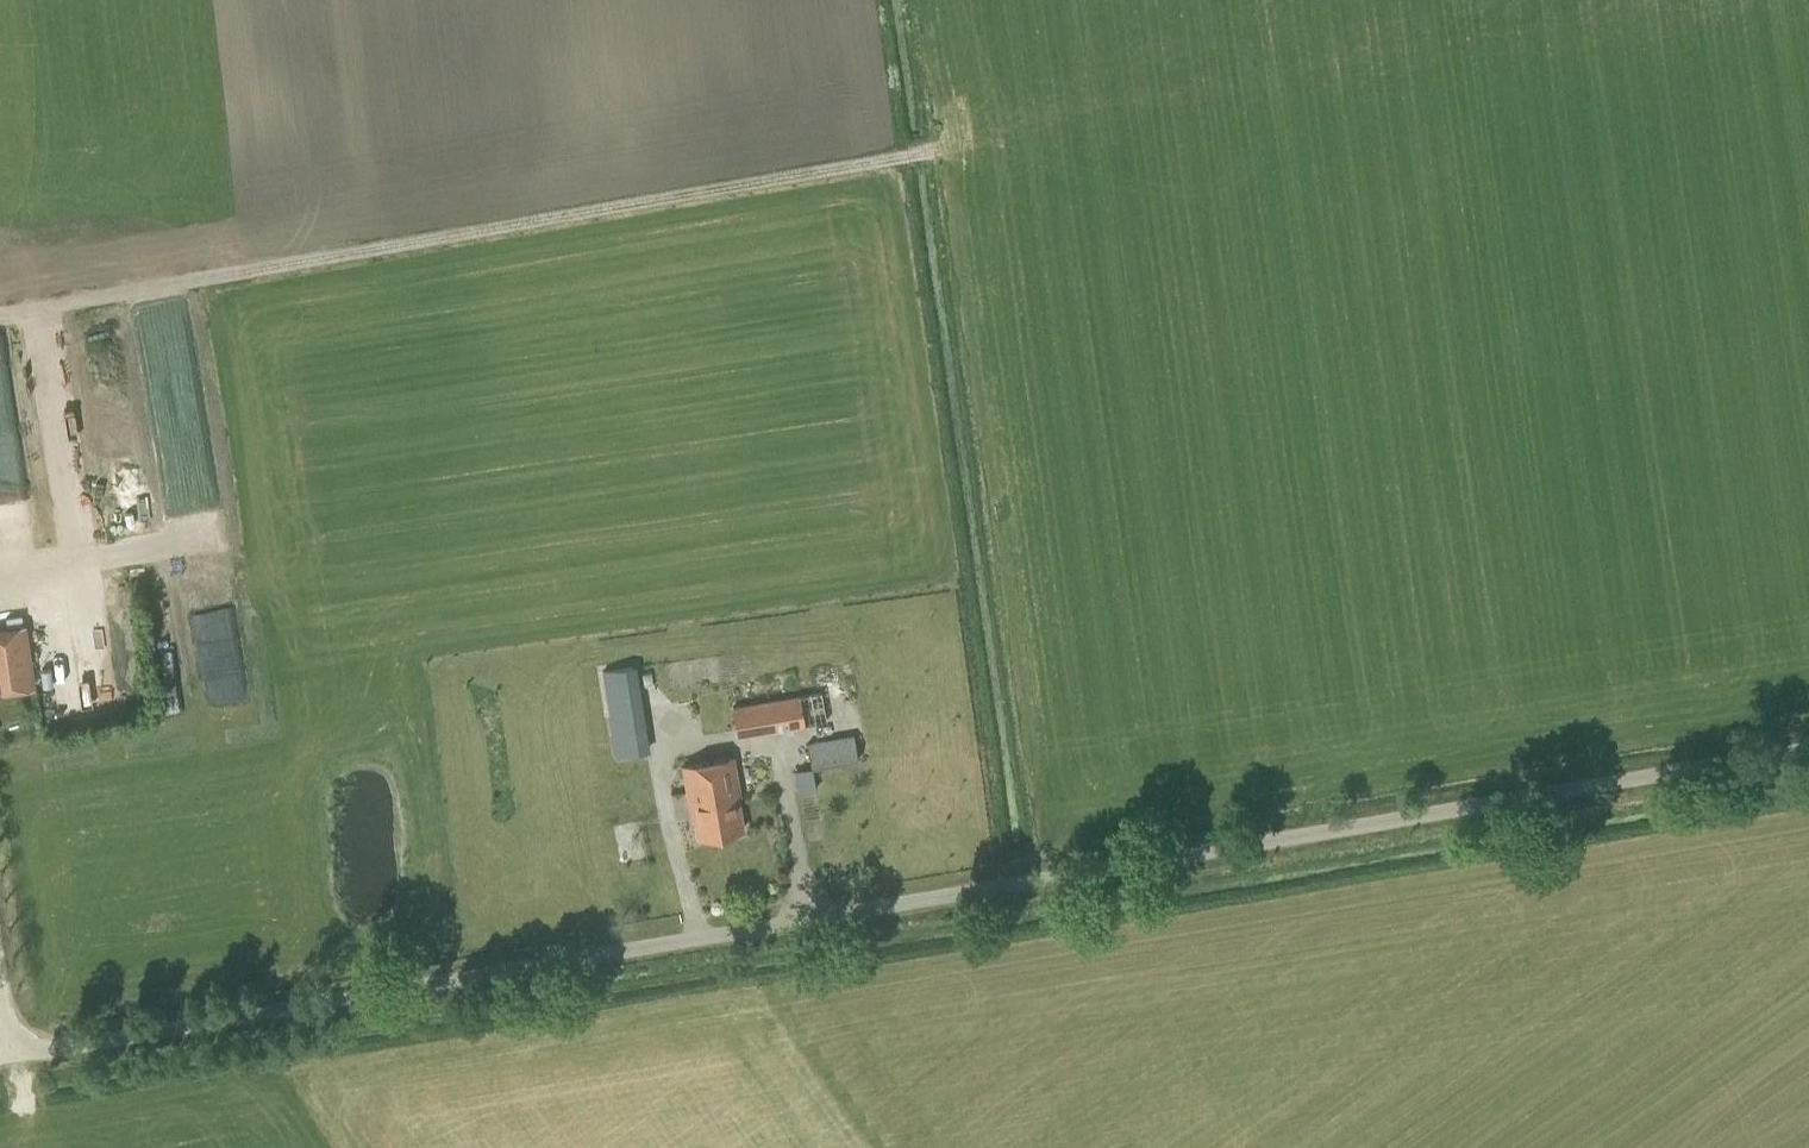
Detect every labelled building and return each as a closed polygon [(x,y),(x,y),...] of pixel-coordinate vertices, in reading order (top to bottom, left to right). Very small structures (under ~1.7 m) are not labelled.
[(50,406),(68,406),(68,390),(50,390),(50,406)] [(24,657),(28,656),(24,629),(0,632),(0,693),(32,688),(32,687),(29,688),(24,657)] [(737,737),(805,726),(804,724),(827,721),(822,691),(732,706),(737,737)] [(638,694),(607,699),(609,713),(640,708),(638,694)] [(797,793),(815,790),(812,769),(858,762),(854,734),(807,742),(811,768),(794,770),(797,793)] [(616,756),(647,751),(645,737),(614,742),(616,756)] [(698,802),(736,795),(739,795),(733,758),(684,766),(689,798),(697,796),(698,802)] [(697,796),(689,798),(690,804),(693,804),(699,835),(742,828),(736,795),(698,802),(697,796)]
